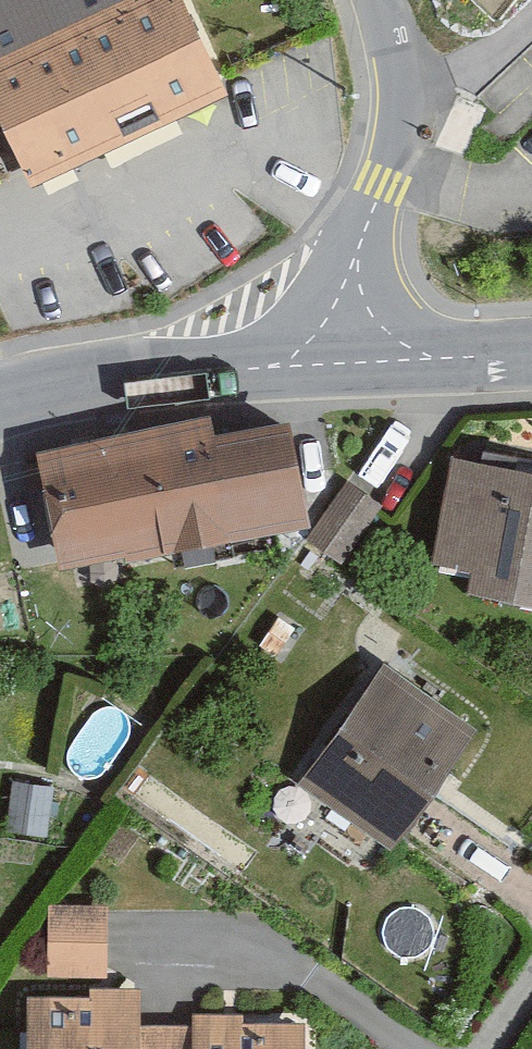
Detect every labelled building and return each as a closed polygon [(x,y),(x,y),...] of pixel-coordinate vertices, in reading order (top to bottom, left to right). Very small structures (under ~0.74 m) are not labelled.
[(20,177),(217,88),(177,0),(0,0),(0,131),(20,177)] [(278,417),(34,463),(56,576),(300,530),(278,417)] [(448,445),(423,558),(531,582),(531,463),(448,445)] [(308,539),(343,564),(383,506),(347,482),(308,539)] [(475,732),(375,659),(289,775),(388,849),(475,732)] [(48,906),(47,978),(108,979),(109,907),(48,906)] [(26,1000),(26,1048),(166,1048),(166,1027),(141,1027),(141,990),(89,990),(89,1000),(26,1000)] [(192,1015),(192,1027),(166,1027),(166,1048),(307,1048),(307,1024),(244,1024),(244,1015),(192,1015)]
